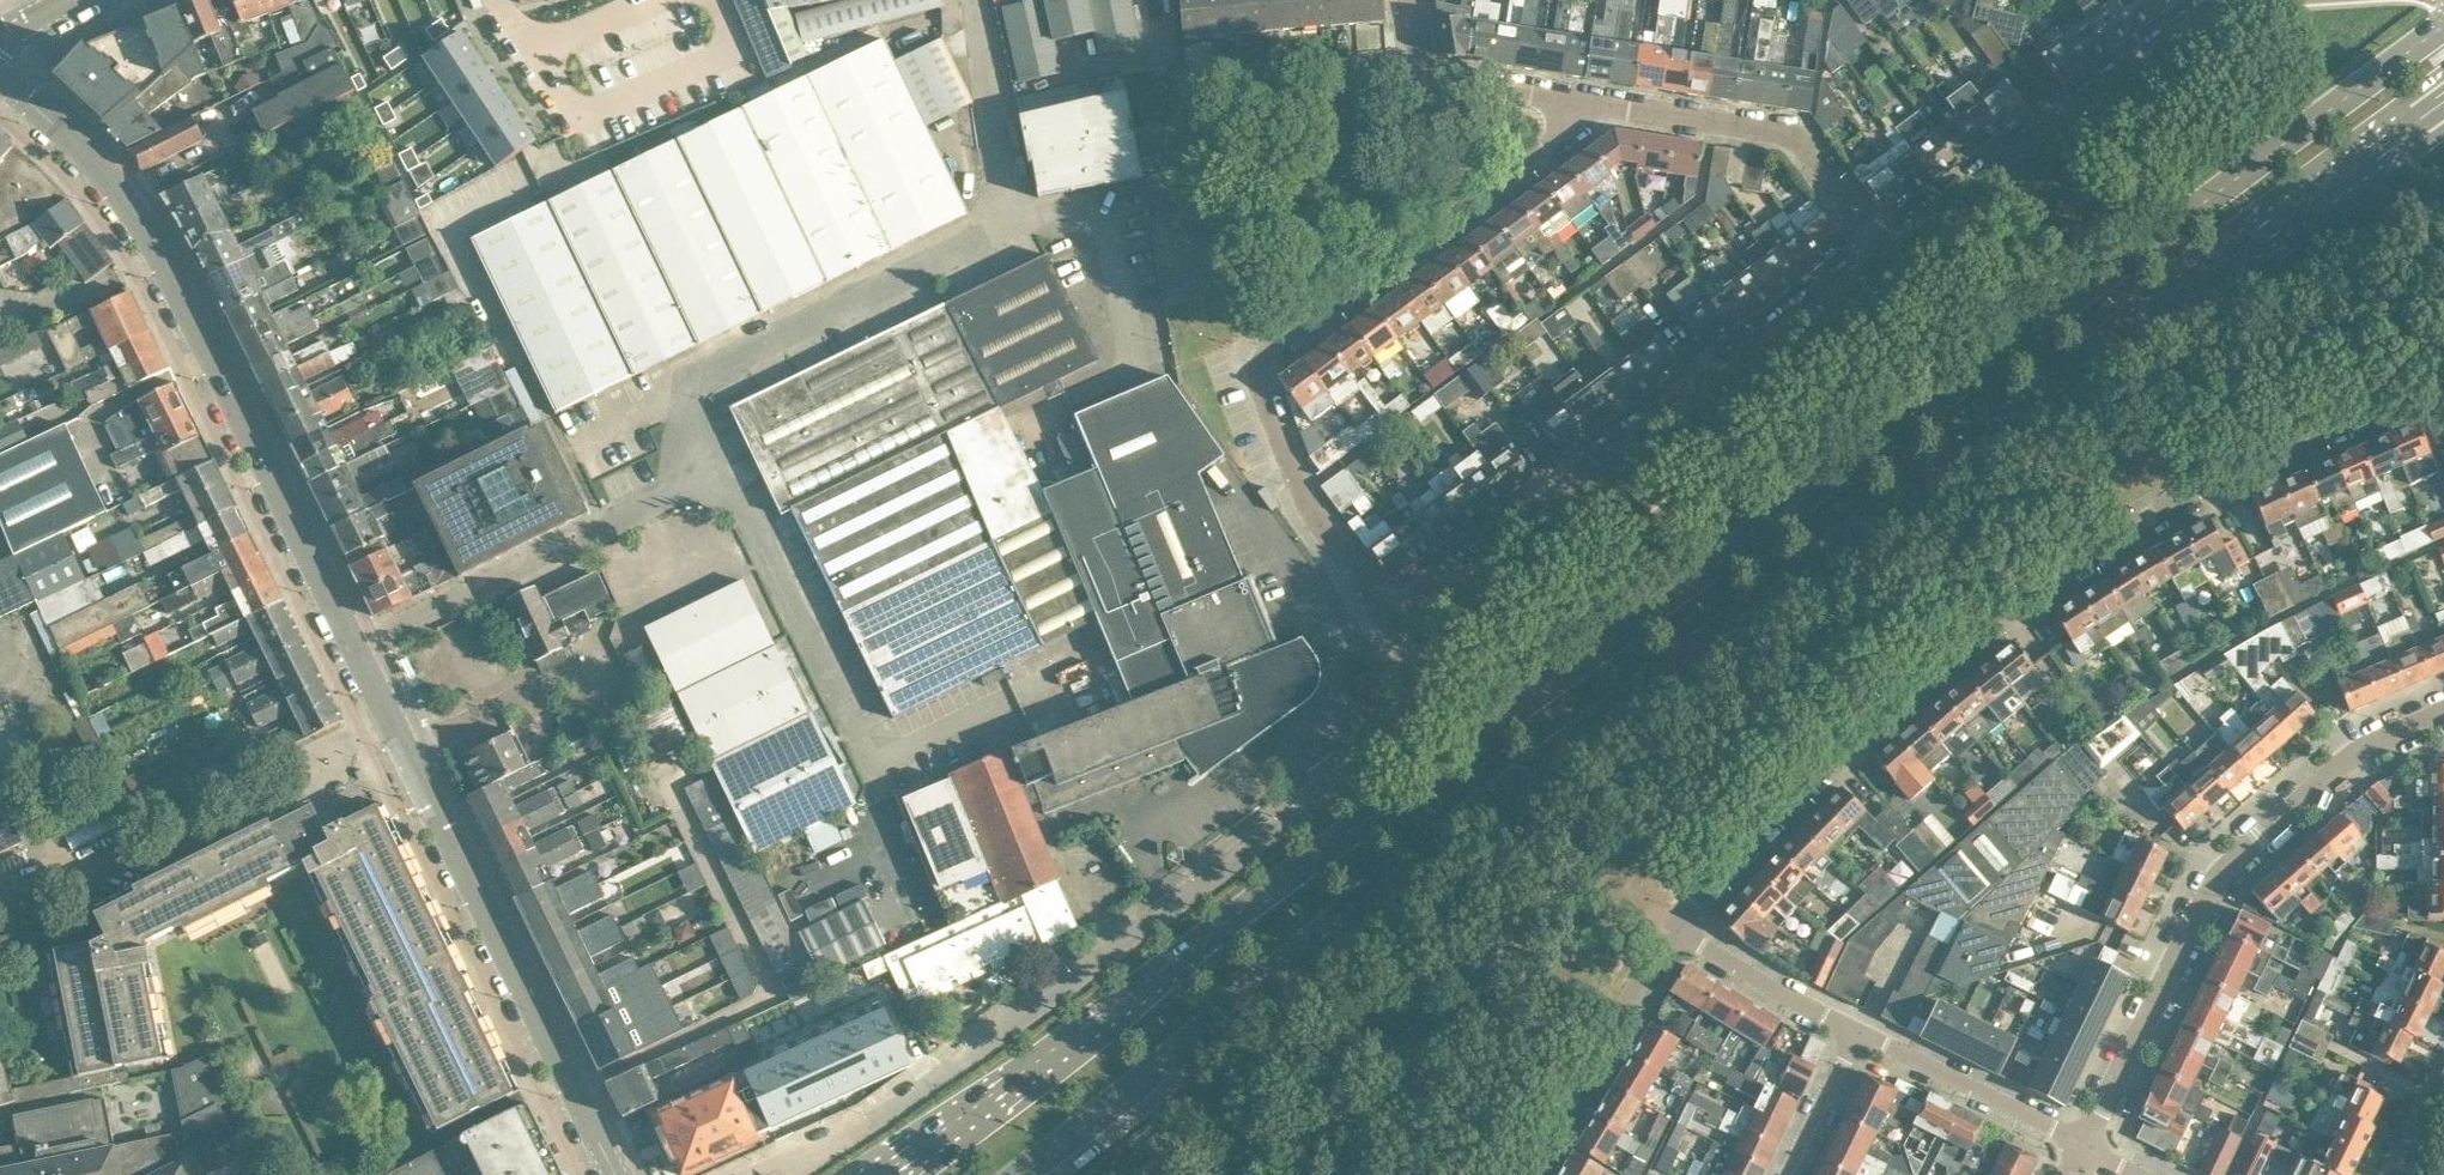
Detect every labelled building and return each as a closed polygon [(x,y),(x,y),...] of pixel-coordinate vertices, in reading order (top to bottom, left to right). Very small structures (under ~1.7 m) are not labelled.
[(238,43),(225,11),(214,15),(208,0),(193,0),(179,6),(194,42),(210,36),(222,67),(244,59),(238,43)] [(235,7),(225,11),(238,43),(251,37),(252,37),(246,23),(270,14),(264,0),(232,0),(235,7)] [(334,46),(325,28),(319,24),(308,0),(264,0),(270,14),(290,6),(303,41),(302,45),(275,56),(281,72),(329,48),(334,46)] [(772,17),(768,9),(764,0),(734,0),(767,76),(792,65),(791,63),(772,17)] [(769,9),(822,0),(765,0),(769,9)] [(943,6),(941,0),(849,0),(794,14),(802,43),(943,6)] [(1003,8),(1019,81),(1061,72),(1054,40),(1094,31),(1099,54),(1141,45),(1131,0),(1038,0),(1003,8)] [(1249,29),(1247,0),(1181,0),(1184,37),(1186,37),(1186,34),(1198,33),(1198,36),(1238,33),(1238,30),(1249,29)] [(1317,23),(1315,0),(1247,0),(1249,29),(1264,27),(1264,31),(1304,27),(1304,24),(1317,23)] [(1317,23),(1330,22),(1330,25),(1370,22),(1369,19),(1382,18),(1382,21),(1383,21),(1382,0),(1315,0),(1317,23)] [(1475,0),(1461,0),(1460,7),(1437,3),(1436,3),(1445,56),(1467,59),(1475,0)] [(1467,59),(1490,63),(1496,25),(1499,0),(1475,0),(1467,59)] [(1496,25),(1490,63),(1514,66),(1525,0),(1510,0),(1506,26),(1496,25)] [(1537,70),(1543,32),(1534,31),(1538,0),(1525,0),(1514,66),(1537,70)] [(1561,74),(1573,2),(1559,0),(1554,34),(1543,32),(1537,70),(1561,74)] [(1591,39),(1584,77),(1587,78),(1590,78),(1600,80),(1608,81),(1622,0),(1608,0),(1601,41),(1591,39)] [(1635,85),(1641,48),(1639,48),(1639,47),(1628,45),(1635,0),(1622,0),(1608,81),(1629,84),(1631,85),(1635,85)] [(1675,0),(1661,0),(1659,17),(1653,50),(1643,48),(1641,48),(1635,85),(1661,89),(1675,0)] [(1685,93),(1691,56),(1681,55),(1689,0),(1675,0),(1661,89),(1685,93)] [(1882,12),(1873,0),(1847,0),(1865,24),(1882,12)] [(1882,12),(1898,0),(1873,0),(1882,12)] [(1925,4),(1936,7),(1949,11),(1952,0),(1926,0),(1925,4)] [(1971,16),(1975,3),(1967,0),(1963,0),(1959,13),(1971,16)] [(1975,3),(1998,10),(2001,0),(1976,0),(1975,3)] [(2111,51),(2134,34),(2111,4),(2102,10),(2094,0),(2084,0),(2077,5),(2088,21),(2111,51)] [(2111,4),(2134,34),(2157,16),(2145,0),(2116,0),(2111,4)] [(2157,16),(2180,0),(2145,0),(2157,16)] [(1723,1),(1719,26),(1708,97),(1735,101),(1741,64),(1739,64),(1728,62),(1737,3),(1723,1)] [(1586,4),(1573,2),(1561,74),(1584,77),(1591,39),(1581,38),(1586,4)] [(1919,2),(1914,10),(1923,22),(1925,24),(1936,7),(1925,4),(1919,2)] [(1989,23),(1990,23),(2013,54),(2030,41),(2024,34),(2029,18),(1998,10),(1975,3),(1971,17),(1989,23)] [(1834,10),(1830,26),(1830,27),(1840,40),(1857,28),(1840,5),(1834,10)] [(85,45),(54,77),(94,116),(103,126),(177,63),(191,80),(196,76),(207,72),(194,42),(179,6),(85,45)] [(807,56),(802,43),(787,10),(772,17),(791,63),(807,56)] [(1800,73),(1790,72),(1784,108),(1809,112),(1824,13),(1810,11),(1806,40),(1800,73)] [(442,19),(434,24),(442,36),(450,31),(442,19)] [(1743,64),(1741,64),(1735,101),(1760,105),(1772,32),(1774,21),(1760,19),(1758,32),(1753,66),(1743,64)] [(2087,68),(2111,51),(2088,21),(2065,38),(2087,68)] [(1996,68),(2013,55),(2013,54),(1990,23),(1989,23),(1972,35),(1995,66),(1996,68)] [(434,24),(426,30),(434,42),(442,36),(434,24)] [(1685,93),(1708,97),(1719,26),(1706,24),(1700,58),(1691,56),(1685,93)] [(423,55),(438,77),(476,51),(462,29),(423,55)] [(1772,32),(1760,105),(1784,108),(1790,72),(1780,70),(1786,34),(1772,32)] [(251,37),(238,43),(244,59),(258,54),(251,37)] [(1828,37),(1824,61),(1833,73),(1847,62),(1834,45),(1833,44),(1828,37)] [(815,72),(807,76),(892,250),(899,247),(969,213),(926,125),(895,61),(884,38),(815,72)] [(942,38),(895,61),(926,125),(972,102),(942,38)] [(2040,56),(2063,86),(2087,68),(2065,38),(2041,56),(2040,56)] [(400,47),(392,53),(400,65),(408,59),(400,47)] [(329,48),(281,72),(267,79),(277,98),(249,111),(261,135),(283,124),(312,110),(350,91),(329,48)] [(491,73),(476,51),(438,77),(452,99),(491,73)] [(392,53),(384,58),(392,70),(400,65),(392,53)] [(177,63),(103,126),(125,149),(161,131),(147,114),(152,110),(153,112),(191,80),(177,63)] [(1972,88),(2003,130),(2028,112),(1996,68),(1995,66),(1982,75),(1983,76),(1985,78),(1972,88)] [(491,73),(452,99),(467,121),(506,95),(491,73)] [(361,74),(352,79),(359,92),(367,87),(361,74)] [(1133,128),(1123,74),(1016,93),(1028,163),(1032,162),(1038,197),(1142,178),(1133,128)] [(807,76),(742,108),(783,194),(826,282),(892,250),(807,76)] [(1816,116),(1813,118),(1823,131),(1849,114),(1822,78),(1816,116)] [(1933,83),(1924,90),(1942,113),(1928,124),(1957,164),(1980,147),(1937,87),(1933,83)] [(2003,130),(1972,88),(1969,84),(1956,94),(1943,83),(1937,87),(1980,147),(2003,130)] [(520,116),(506,95),(467,121),(482,142),(520,116)] [(389,102),(376,109),(380,117),(393,111),(389,102)] [(762,313),(826,282),(783,194),(742,108),(677,139),(762,313)] [(312,110),(283,124),(291,140),(320,126),(312,110)] [(393,111),(380,117),(385,126),(398,119),(393,111)] [(1918,111),(1895,128),(1934,181),(1957,164),(1928,124),(1918,111)] [(161,131),(125,149),(142,170),(202,140),(190,118),(190,116),(161,131)] [(535,138),(520,116),(482,142),(496,164),(535,138)] [(344,125),(324,135),(332,150),(352,140),(344,125)] [(376,128),(356,138),(369,164),(391,154),(377,128),(376,128)] [(1895,147),(1881,158),(1911,198),(1934,181),(1894,128),(1886,134),(1895,147)] [(1614,130),(1590,148),(1610,174),(1612,173),(1608,169),(1621,159),(1637,162),(1641,135),(1614,130)] [(1667,172),(1672,139),(1641,135),(1637,162),(1638,162),(1637,167),(1667,172)] [(27,228),(38,223),(68,200),(68,199),(36,167),(13,147),(13,148),(13,147),(0,136),(0,242),(27,228)] [(698,344),(762,313),(677,139),(613,171),(698,344)] [(1694,196),(1703,144),(1672,139),(1667,172),(1684,175),(1682,187),(1684,187),(1681,205),(1682,206),(1694,196)] [(1710,177),(1727,179),(1731,149),(1714,146),(1710,177)] [(413,148),(400,155),(405,163),(417,157),(413,148)] [(1610,174),(1590,148),(1587,150),(1579,156),(1570,163),(1567,165),(1566,165),(1595,204),(1598,208),(1618,193),(1616,186),(1616,180),(1611,174),(1610,174)] [(1746,151),(1731,149),(1727,179),(1726,182),(1742,184),(1746,151)] [(1766,154),(1746,151),(1742,184),(1741,189),(1761,192),(1766,154)] [(391,155),(378,161),(389,183),(401,177),(402,176),(391,155)] [(417,157),(405,163),(409,172),(422,165),(417,157)] [(1859,166),(1852,170),(1886,216),(1911,198),(1881,158),(1881,157),(1869,166),(1859,166)] [(1543,183),(1542,183),(1571,221),(1595,204),(1566,165),(1565,166),(1562,169),(1556,173),(1543,183)] [(179,222),(216,205),(208,188),(227,178),(221,166),(162,196),(179,222)] [(613,171),(549,202),(634,376),(698,344),(613,171)] [(1738,198),(1726,182),(1727,179),(1710,177),(1730,204),(1738,198)] [(392,188),(382,192),(387,202),(382,204),(394,228),(399,226),(416,218),(421,216),(412,199),(404,182),(392,188)] [(1571,221),(1542,183),(1529,193),(1523,198),(1521,199),(1518,201),(1540,231),(1546,239),(1553,249),(1571,274),(1580,267),(1555,233),(1571,221)] [(555,413),(634,376),(549,202),(543,191),(531,197),(536,208),(471,240),(555,413)] [(194,249),(231,231),(223,215),(246,204),(240,193),(216,205),(179,222),(184,231),(192,245),(194,249)] [(430,194),(417,201),(422,209),(434,203),(430,194)] [(1663,207),(1670,216),(1681,207),(1674,198),(1663,207)] [(1610,199),(1598,208),(1601,213),(1609,225),(1612,223),(1614,222),(1616,221),(1610,199)] [(1791,220),(1822,263),(1847,245),(1813,199),(1789,217),(1791,220)] [(27,228),(0,242),(0,267),(24,256),(44,240),(50,248),(50,249),(59,243),(76,266),(86,280),(85,281),(86,283),(114,262),(68,200),(38,223),(27,228)] [(1540,231),(1518,201),(1493,219),(1522,257),(1536,246),(1546,239),(1540,231)] [(1706,202),(1691,214),(1701,228),(1716,217),(1715,214),(1706,202)] [(231,231),(194,249),(208,277),(276,245),(289,239),(310,228),(302,212),(270,228),(270,229),(238,245),(231,231)] [(1648,213),(1640,220),(1648,231),(1657,225),(1648,213)] [(425,235),(416,218),(399,226),(394,228),(403,246),(425,235)] [(1469,237),(1492,268),(1504,285),(1513,278),(1507,270),(1523,258),(1522,257),(1493,219),(1469,237)] [(1636,241),(1648,231),(1640,220),(1627,229),(1636,241)] [(1760,228),(1799,280),(1822,263),(1791,220),(1777,231),(1770,221),(1760,228)] [(1609,225),(1605,228),(1611,237),(1621,252),(1630,245),(1622,233),(1614,222),(1612,223),(1609,225)] [(1677,223),(1664,233),(1671,243),(1685,233),(1677,223)] [(1756,242),(1742,252),(1753,266),(1776,297),(1799,280),(1760,228),(1751,235),(1756,242)] [(1492,268),(1469,237),(1445,255),(1467,286),(1492,268)] [(1603,265),(1621,252),(1611,237),(1592,251),(1603,265)] [(406,249),(416,268),(437,257),(427,238),(406,249)] [(1544,256),(1553,249),(1546,239),(1536,246),(1544,256)] [(276,245),(208,277),(225,312),(293,279),(276,245)] [(1660,272),(1643,249),(1623,263),(1640,286),(1660,272)] [(1719,249),(1709,256),(1713,262),(1722,274),(1729,284),(1753,314),(1776,297),(1753,266),(1741,275),(1734,265),(1732,267),(1719,249)] [(1001,411),(1061,383),(1059,379),(1099,360),(1047,255),(998,278),(947,303),(999,407),(1001,411)] [(1444,303),(1467,286),(1445,255),(1431,265),(1430,266),(1421,273),(1444,303)] [(445,275),(437,257),(416,268),(424,285),(445,275)] [(1722,274),(1713,262),(1704,268),(1712,278),(1714,280),(1722,274)] [(1623,263),(1604,278),(1621,301),(1640,286),(1623,263)] [(452,271),(445,275),(424,285),(432,300),(443,295),(460,287),(452,271)] [(1420,321),(1444,303),(1421,273),(1397,290),(1420,321)] [(299,291),(293,279),(225,312),(235,333),(272,315),(268,306),(299,291)] [(1707,300),(1730,331),(1753,314),(1729,284),(1707,300)] [(470,307),(460,287),(443,295),(453,316),(470,307)] [(1420,321),(1397,290),(1373,308),(1396,338),(1420,321)] [(142,315),(131,292),(48,331),(58,352),(79,342),(75,334),(97,323),(103,335),(111,331),(110,329),(142,315)] [(1678,309),(1676,311),(1705,350),(1730,331),(1707,300),(1701,292),(1678,309)] [(1522,310),(1531,322),(1536,318),(1544,312),(1533,297),(1520,307),(1522,310)] [(838,355),(890,461),(947,434),(999,407),(947,303),(860,345),(838,355)] [(1460,306),(1451,313),(1454,318),(1460,326),(1470,319),(1460,306)] [(235,333),(245,352),(313,318),(307,307),(291,315),(287,307),(272,315),(235,333)] [(1564,307),(1540,325),(1547,333),(1553,341),(1576,324),(1564,307)] [(1396,338),(1373,308),(1371,309),(1361,317),(1350,325),(1372,356),(1396,338)] [(1513,335),(1531,322),(1522,310),(1512,318),(1498,328),(1507,339),(1513,335)] [(67,370),(110,351),(150,333),(142,315),(110,329),(111,331),(103,335),(105,340),(83,350),(79,342),(58,352),(67,370)] [(318,330),(313,318),(245,352),(253,368),(290,350),(287,345),(318,330)] [(1547,333),(1540,325),(1536,318),(1531,322),(1513,335),(1524,350),(1547,333)] [(1622,336),(1635,353),(1658,384),(1682,367),(1646,318),(1622,336)] [(1590,322),(1580,329),(1590,341),(1596,349),(1597,351),(1606,344),(1590,322)] [(1372,356),(1350,325),(1326,343),(1348,373),(1372,356)] [(1445,325),(1432,334),(1442,348),(1454,339),(1445,325)] [(161,353),(150,333),(110,351),(116,362),(73,384),(80,396),(124,376),(123,375),(129,372),(127,369),(161,353)] [(363,335),(357,338),(362,347),(368,344),(363,335)] [(29,337),(6,347),(12,361),(35,351),(29,337)] [(262,386),(329,352),(324,342),(293,357),(290,350),(253,368),(262,386)] [(1472,342),(1455,354),(1464,367),(1481,354),(1472,342)] [(1360,389),(1356,384),(1348,373),(1326,343),(1303,360),(1335,404),(1337,407),(1360,389)] [(342,346),(329,352),(262,386),(271,405),(308,387),(304,380),(348,358),(342,346)] [(463,397),(488,391),(486,383),(503,379),(497,352),(455,362),(463,397)] [(124,376),(80,396),(83,402),(90,398),(94,406),(169,369),(161,353),(127,369),(129,372),(123,375),(124,376)] [(1611,370),(1634,402),(1658,384),(1635,353),(1611,370)] [(787,512),(788,512),(793,509),(792,508),(890,461),(838,355),(836,356),(832,358),(799,374),(795,376),(762,392),(757,394),(730,408),(732,412),(737,423),(739,428),(750,450),(752,455),(763,477),(765,481),(774,499),(782,515),(787,512)] [(1447,356),(1422,374),(1433,389),(1458,371),(1449,359),(1447,356)] [(1476,364),(1494,389),(1505,381),(1487,356),(1476,364)] [(1389,358),(1380,365),(1389,378),(1398,371),(1389,358)] [(1303,360),(1279,378),(1288,391),(1285,393),(1298,427),(1299,427),(1299,426),(1308,419),(1311,422),(1335,404),(1303,360)] [(1634,402),(1611,370),(1604,361),(1581,378),(1611,419),(1634,402)] [(1479,401),(1494,389),(1476,364),(1460,375),(1479,401)] [(1554,390),(1588,436),(1611,419),(1581,378),(1577,373),(1554,390)] [(1167,376),(1152,382),(1125,394),(1074,415),(1073,415),(1096,468),(1187,681),(1279,648),(1250,580),(1254,578),(1253,576),(1243,580),(1198,474),(1224,456),(1167,376)] [(123,451),(192,416),(174,378),(137,398),(139,403),(109,422),(123,451)] [(311,394),(308,387),(271,405),(279,421),(281,425),(291,445),(328,427),(326,423),(323,417),(354,402),(343,379),(311,394)] [(510,384),(486,396),(497,419),(501,417),(505,415),(521,407),(510,384)] [(1562,454),(1588,436),(1554,390),(1540,400),(1538,398),(1527,406),(1562,454)] [(1386,424),(1411,406),(1402,394),(1377,412),(1386,424)] [(1416,416),(1420,423),(1432,414),(1423,402),(1412,411),(1416,416)] [(530,426),(521,407),(505,415),(516,436),(527,431),(532,429),(530,426)] [(1132,701),(1187,681),(1096,468),(1042,491),(1001,411),(999,407),(947,434),(993,542),(1041,646),(1097,618),(1132,701)] [(300,463),(300,464),(383,423),(377,410),(331,434),(328,427),(291,445),(295,453),(300,463)] [(1377,412),(1362,424),(1371,435),(1386,424),(1377,412)] [(192,416),(123,451),(114,455),(120,469),(162,448),(177,479),(215,461),(192,416)] [(1416,416),(1393,434),(1402,446),(1425,429),(1420,423),(1416,416)] [(497,419),(484,425),(495,447),(512,439),(506,428),(501,417),(497,419)] [(383,423),(300,464),(309,483),(347,465),(382,448),(378,442),(396,433),(389,420),(383,423)] [(1470,420),(1459,427),(1473,446),(1508,494),(1533,476),(1507,440),(1492,420),(1478,431),(1470,420)] [(30,441),(20,421),(0,430),(0,456),(30,441)] [(2387,435),(2403,471),(2404,475),(2407,473),(2411,484),(2437,473),(2416,423),(2387,435)] [(1317,475),(1363,441),(1354,429),(1351,425),(1309,456),(1320,471),(1316,474),(1317,475)] [(62,533),(109,511),(69,427),(31,444),(30,441),(0,456),(0,514),(2,519),(17,554),(62,533)] [(461,575),(462,575),(497,557),(534,539),(571,521),(527,431),(516,436),(512,439),(495,447),(490,449),(453,468),(416,486),(460,574),(461,575)] [(793,509),(788,512),(789,514),(793,512),(802,529),(843,615),(993,542),(947,434),(890,461),(793,508),(793,509)] [(2403,471),(2387,435),(2360,447),(2375,481),(2380,494),(2388,514),(2401,509),(2388,478),(2403,471)] [(385,446),(382,448),(347,465),(309,483),(320,503),(321,507),(358,488),(357,485),(354,478),(391,459),(385,446)] [(1455,449),(1445,456),(1451,465),(1485,511),(1486,511),(1508,494),(1473,446),(1460,455),(1455,449)] [(2380,494),(2375,481),(2360,447),(2332,459),(2355,511),(2359,510),(2356,505),(2380,494)] [(1368,451),(1352,463),(1358,471),(1361,475),(1366,476),(1379,466),(1368,451)] [(2332,459),(2304,472),(2321,504),(2332,499),(2340,518),(2355,511),(2332,459)] [(123,504),(129,515),(182,490),(187,500),(225,482),(215,461),(177,479),(123,504)] [(1439,497),(1462,528),(1483,513),(1485,511),(1451,465),(1428,482),(1439,497)] [(1365,493),(1352,476),(1346,468),(1321,486),(1339,511),(1365,493)] [(2304,472),(2277,484),(2296,519),(2305,541),(2322,531),(2332,527),(2321,504),(2304,472)] [(359,488),(321,507),(332,528),(384,502),(406,491),(400,479),(364,498),(359,488)] [(169,541),(238,508),(229,491),(225,482),(187,500),(194,516),(142,541),(147,552),(169,541)] [(2296,519),(2277,484),(2251,496),(2273,544),(2287,538),(2282,525),(2296,519)] [(412,502),(422,497),(416,486),(407,491),(412,502)] [(1258,492),(1258,493),(1271,510),(1279,505),(1266,486),(1258,492)] [(1408,488),(1400,493),(1439,545),(1462,528),(1439,497),(1423,509),(1408,488)] [(1384,519),(1416,562),(1439,545),(1400,493),(1393,498),(1392,501),(1397,508),(1383,518),(1384,519)] [(428,509),(422,497),(412,502),(418,513),(428,509)] [(384,502),(332,528),(346,556),(381,538),(385,537),(384,535),(394,530),(388,517),(391,515),(384,502)] [(214,553),(250,534),(238,508),(169,541),(172,548),(168,550),(172,558),(208,540),(214,553)] [(1357,516),(1348,523),(1358,536),(1359,538),(1366,548),(1367,549),(1371,554),(1372,556),(1382,569),(1383,570),(1391,581),(1398,576),(1400,574),(1416,562),(1384,519),(1368,531),(1357,516)] [(9,558),(17,554),(2,519),(0,520),(0,562),(9,558)] [(2185,531),(2181,534),(2205,576),(2218,569),(2222,576),(2236,568),(2231,561),(2207,519),(2204,521),(2185,531)] [(2433,541),(2443,536),(2443,519),(2427,526),(2433,541)] [(2342,523),(2332,527),(2338,542),(2349,538),(2342,523)] [(147,552),(142,541),(135,527),(112,537),(124,562),(147,552)] [(395,532),(394,530),(384,535),(385,537),(381,538),(387,550),(410,538),(404,527),(395,532)] [(2329,546),(2338,542),(2332,527),(2322,531),(2329,546)] [(378,554),(351,567),(363,592),(399,575),(393,562),(419,549),(416,544),(430,537),(427,530),(410,538),(387,550),(382,552),(378,554)] [(17,554),(38,603),(85,580),(62,533),(17,554)] [(178,594),(261,554),(250,534),(214,553),(169,575),(178,594)] [(2167,541),(2154,549),(2171,578),(2179,592),(2191,585),(2193,589),(2208,581),(2205,576),(2181,534),(2180,534),(2167,541)] [(2400,540),(2373,551),(2379,565),(2405,553),(2400,540)] [(147,552),(124,562),(99,574),(111,598),(140,584),(145,582),(141,572),(172,558),(168,550),(172,548),(169,541),(147,552)] [(373,542),(346,556),(351,567),(378,554),(373,542)] [(993,542),(843,615),(852,633),(868,665),(893,718),(1041,646),(993,542)] [(2129,563),(2127,564),(2149,597),(2165,588),(2162,583),(2171,578),(2154,549),(2129,563)] [(0,562),(0,617),(30,602),(32,606),(38,603),(17,554),(9,558),(0,562)] [(178,594),(162,602),(168,614),(229,584),(234,593),(270,574),(261,554),(178,594)] [(425,561),(431,573),(437,585),(452,578),(440,554),(425,561)] [(2127,564),(2102,581),(2120,608),(2129,623),(2131,625),(2156,608),(2149,597),(2127,564)] [(2293,567),(2266,581),(2282,613),(2308,599),(2307,597),(2293,567)] [(375,616),(437,585),(431,573),(405,586),(399,575),(363,592),(375,616)] [(543,671),(552,667),(568,660),(564,651),(568,649),(571,641),(589,632),(593,625),(592,623),(598,620),(596,615),(613,607),(597,573),(539,601),(533,588),(509,600),(543,671)] [(2394,591),(2387,573),(2360,586),(2367,601),(2368,603),(2394,591)] [(219,616),(189,631),(196,644),(201,641),(213,635),(284,601),(270,574),(234,593),(237,599),(216,609),(219,616)] [(645,628),(677,693),(774,645),(742,580),(645,628)] [(2102,581),(2077,597),(2106,638),(2129,623),(2120,608),(2102,581)] [(2266,581),(2255,587),(2271,619),(2282,613),(2266,581)] [(140,584),(111,598),(113,602),(52,632),(61,650),(134,616),(151,607),(140,584)] [(2365,599),(2359,586),(2340,595),(2333,598),(2341,613),(2366,601),(2365,599)] [(2077,597),(2053,613),(2071,641),(2063,647),(2076,667),(2086,661),(2082,654),(2106,638),(2077,597)] [(2195,597),(2185,602),(2191,615),(2202,609),(2195,597)] [(2284,622),(2281,624),(2293,648),(2298,656),(2299,656),(2295,649),(2346,624),(2341,613),(2333,598),(2284,622)] [(284,601),(213,635),(218,646),(252,630),(257,639),(293,621),(284,601)] [(2182,620),(2191,615),(2185,602),(2175,608),(2182,620)] [(2412,608),(2401,613),(2408,628),(2419,624),(2412,608)] [(132,617),(61,650),(65,658),(116,633),(121,643),(140,633),(132,617)] [(303,639),(293,621),(257,639),(260,647),(228,663),(233,673),(303,639)] [(2262,701),(2292,735),(2315,715),(2294,691),(2283,679),(2271,690),(2258,676),(2280,656),(2284,664),(2298,656),(2293,648),(2281,624),(2225,656),(2230,663),(2263,700),(2262,701)] [(2440,626),(2424,633),(2429,643),(2416,649),(2429,678),(2443,671),(2443,635),(2440,626)] [(2136,633),(2144,647),(2155,640),(2146,627),(2136,633)] [(2403,688),(2429,678),(2416,649),(2409,631),(2392,639),(2388,652),(2391,659),(2403,688)] [(156,632),(144,638),(145,641),(146,643),(156,663),(168,657),(156,632)] [(2144,647),(2136,633),(2128,638),(2137,652),(2144,647)] [(271,668),(276,677),(312,658),(303,639),(233,673),(239,685),(271,668)] [(1313,662),(1312,660),(1298,641),(1279,648),(1187,681),(1132,701),(1080,721),(947,769),(949,773),(948,774),(949,774),(1002,902),(1020,894),(1057,878),(1019,787),(1026,785),(1026,786),(1034,783),(1043,808),(1042,808),(1043,812),(1185,758),(1198,774),(1190,780),(1191,782),(1304,699),(1306,698),(1308,696),(1309,695),(1311,693),(1312,691),(1313,688),(1314,686),(1315,684),(1316,681),(1316,679),(1316,677),(1316,674),(1316,672),(1316,669),(1315,667),(1314,665),(1313,662)] [(2047,684),(2013,642),(1989,661),(2023,702),(2047,684)] [(156,663),(146,643),(123,655),(132,674),(156,663)] [(774,645),(677,693),(710,760),(807,713),(774,645)] [(2225,656),(2200,672),(2205,679),(2230,663),(2225,656)] [(2349,712),(2376,700),(2364,670),(2359,657),(2346,662),(2352,676),(2337,683),(2349,712)] [(249,706),(254,716),(324,682),(314,661),(312,658),(276,677),(277,680),(282,690),(249,706)] [(2364,670),(2376,700),(2403,688),(2391,659),(2364,670)] [(1989,661),(1966,679),(2002,725),(2003,726),(2027,708),(2023,702),(1989,661)] [(214,682),(227,676),(222,666),(209,672),(214,682)] [(2200,672),(2174,688),(2180,694),(2190,704),(2212,686),(2205,679),(2200,672)] [(233,687),(227,676),(214,682),(220,693),(233,687)] [(2151,676),(2137,685),(2143,694),(2157,685),(2151,676)] [(1,711),(13,704),(0,678),(0,709),(1,711)] [(1966,679),(1943,697),(1968,729),(1977,720),(1990,735),(2002,725),(1966,679)] [(630,680),(619,686),(634,712),(644,706),(630,680)] [(84,694),(94,713),(118,701),(109,682),(84,694)] [(293,711),(297,719),(333,702),(324,682),(254,716),(260,727),(293,711)] [(2093,687),(2082,696),(2104,724),(2115,717),(2093,687)] [(2180,694),(2174,688),(2148,703),(2157,712),(2180,694)] [(2093,733),(2104,724),(2082,696),(2071,703),(2093,733)] [(1955,739),(1968,729),(1943,697),(1941,698),(1919,718),(1952,755),(1962,747),(1955,739)] [(2271,754),(2292,735),(2262,701),(2241,720),(2271,754)] [(301,726),(237,756),(239,760),(242,768),(272,754),(273,754),(343,721),(333,702),(297,719),(301,726)] [(578,707),(556,718),(569,745),(591,734),(578,707)] [(2216,734),(2220,738),(2249,772),(2271,754),(2241,720),(2232,710),(2221,721),(2225,726),(2216,734)] [(752,854),(856,803),(811,711),(807,713),(710,760),(717,775),(714,776),(723,795),(735,819),(746,841),(752,854)] [(2104,770),(2142,736),(2122,712),(2115,717),(2104,724),(2093,733),(2081,741),(2063,756),(2057,760),(2084,796),(2091,790),(2099,800),(2109,791),(2100,781),(2107,775),(2104,770)] [(1919,718),(1896,738),(1929,775),(1952,755),(1919,718)] [(470,752),(463,755),(469,768),(480,790),(529,765),(516,739),(512,731),(493,741),(470,752)] [(2228,791),(2249,772),(2220,738),(2216,734),(2195,753),(2228,791)] [(1896,738),(1873,758),(1910,800),(1933,780),(1929,775),(1896,738)] [(2039,771),(2041,773),(2057,760),(2063,756),(2054,745),(2043,754),(2040,751),(2030,760),(2039,771)] [(559,752),(545,759),(551,770),(564,763),(559,752)] [(2179,760),(2169,769),(2205,811),(2228,791),(2195,753),(2194,752),(2181,763),(2179,760)] [(480,790),(465,797),(476,817),(511,800),(507,792),(546,772),(540,760),(529,766),(480,790)] [(2023,862),(2034,852),(2056,830),(2076,810),(2084,796),(2057,760),(2041,773),(2041,774),(1988,821),(2023,862)] [(2018,789),(2039,771),(2030,760),(2009,778),(2018,789)] [(2443,796),(2443,762),(2428,761),(2428,782),(2417,782),(2417,797),(2443,796)] [(2183,830),(2205,811),(2169,769),(2156,780),(2164,788),(2150,801),(2159,812),(2160,811),(2160,810),(2163,808),(2175,821),(2183,830)] [(1002,903),(1002,902),(949,774),(948,774),(950,779),(944,781),(942,777),(895,796),(949,926),(949,927),(1002,903)] [(694,809),(723,795),(714,776),(685,790),(694,809)] [(1996,808),(2018,789),(2009,778),(1987,797),(1996,808)] [(570,780),(557,786),(562,797),(575,791),(570,780)] [(2392,800),(2376,782),(2366,792),(2381,810),(2392,800)] [(1894,839),(1841,788),(1820,809),(1848,836),(1856,828),(1881,852),(1894,839)] [(511,800),(476,817),(485,837),(560,801),(554,789),(515,808),(511,800)] [(576,792),(563,799),(569,810),(582,804),(576,792)] [(24,842),(0,793),(0,854),(24,842)] [(735,819),(723,795),(694,809),(706,833),(735,819)] [(2362,795),(2340,814),(2336,818),(2330,822),(2318,834),(2345,865),(2368,845),(2360,836),(2368,829),(2368,816),(2376,812),(2376,811),(2362,795)] [(2423,826),(2443,826),(2443,796),(2417,797),(2398,797),(2394,797),(2394,806),(2395,806),(2409,806),(2409,809),(2423,809),(2423,826)] [(1996,808),(1987,797),(1965,816),(1974,827),(1996,808)] [(74,946),(48,951),(73,1076),(126,1066),(170,1058),(146,942),(180,925),(183,932),(271,889),(268,882),(304,864),(371,1001),(366,1003),(432,1133),(520,1090),(511,1072),(499,1049),(483,1015),(471,992),(476,990),(459,956),(448,933),(431,900),(420,877),(403,843),(391,820),(383,802),(375,806),(343,822),(341,817),(335,806),(317,815),(313,807),(310,800),(281,814),(242,834),(188,861),(92,908),(97,919),(85,925),(89,943),(74,946)] [(560,801),(485,837),(495,857),(530,839),(526,832),(566,812),(560,801)] [(1848,836),(1820,809),(1810,820),(1808,822),(1803,827),(1801,829),(1799,831),(1823,854),(1833,844),(1837,848),(1848,836)] [(595,814),(577,822),(584,836),(586,835),(599,829),(602,827),(595,814)] [(706,833),(717,855),(746,841),(735,819),(706,833)] [(1904,894),(1881,914),(1896,926),(1899,921),(1906,925),(1918,901),(1939,912),(1928,934),(1949,944),(1960,923),(1960,921),(2023,862),(1988,821),(1904,894)] [(1911,832),(1936,860),(1947,850),(1923,821),(1911,832)] [(2443,856),(2443,826),(2423,826),(2423,839),(2409,839),(2409,843),(2382,843),(2382,856),(2395,856),(2443,856)] [(530,839),(495,857),(504,875),(579,839),(573,827),(533,847),(530,839)] [(599,829),(586,835),(594,853),(607,846),(605,842),(600,831),(599,829)] [(2074,829),(2069,839),(2084,846),(2089,836),(2074,829)] [(2126,833),(2114,859),(2154,879),(2167,852),(2156,847),(2161,837),(2146,829),(2141,840),(2126,833)] [(2034,852),(2052,860),(2065,834),(2056,830),(2034,852)] [(1823,854),(1799,831),(1798,832),(1797,833),(1777,853),(1811,882),(1823,870),(1831,862),(1823,854)] [(1893,847),(1918,875),(1936,860),(1911,832),(1910,831),(1897,844),(1893,847)] [(2353,873),(2345,865),(2318,834),(2296,853),(2316,877),(2328,867),(2342,883),(2346,880),(2357,892),(2364,886),(2353,873)] [(579,839),(504,875),(513,894),(515,898),(550,881),(548,877),(545,870),(584,850),(579,839)] [(756,862),(752,854),(746,841),(717,855),(728,876),(756,862)] [(811,845),(801,850),(805,859),(815,854),(811,845)] [(1960,921),(1960,923),(1984,934),(2009,946),(2010,946),(2009,946),(2047,870),(2052,860),(2034,852),(2023,862),(1960,921)] [(1811,882),(1777,853),(1758,875),(1795,908),(1803,897),(1814,885),(1811,882)] [(2285,862),(2274,872),(2301,904),(2309,912),(2320,903),(2305,886),(2316,877),(2296,853),(2294,855),(2285,862)] [(2416,884),(2431,884),(2431,885),(2443,885),(2443,856),(2395,856),(2395,864),(2409,864),(2409,868),(2416,868),(2416,884)] [(2111,858),(2099,883),(2113,890),(2142,904),(2154,879),(2114,859),(2111,858)] [(2136,916),(2142,904),(2113,890),(2098,883),(2052,860),(2047,870),(2091,891),(2082,909),(2128,932),(2129,931),(2129,930),(2130,928),(2136,929),(2140,920),(2136,916)] [(728,876),(738,897),(766,884),(756,862),(728,876)] [(2362,866),(2353,873),(2364,886),(2373,878),(2362,866)] [(1859,888),(1866,895),(1881,908),(1901,890),(1880,868),(1859,888)] [(550,881),(515,898),(526,920),(598,885),(592,872),(555,890),(550,881)] [(2277,923),(2289,912),(2290,913),(2301,904),(2274,872),(2247,896),(2242,907),(2277,923)] [(1795,908),(1758,875),(1737,897),(1766,924),(1777,929),(1795,908)] [(1058,880),(1057,878),(1020,894),(1041,940),(1042,939),(1044,942),(1048,940),(1050,945),(1074,934),(1072,929),(1076,927),(1055,881),(1058,880)] [(738,897),(749,918),(777,904),(766,884),(738,897)] [(2431,885),(2431,884),(2416,884),(2416,895),(2408,895),(2408,917),(2415,920),(2426,920),(2443,920),(2443,885),(2431,885)] [(598,885),(526,920),(537,942),(573,924),(568,915),(604,897),(598,885)] [(1041,940),(1020,894),(1002,902),(1002,903),(949,927),(949,926),(864,966),(869,978),(891,969),(905,1001),(907,1001),(904,994),(917,988),(920,995),(1041,940)] [(1866,895),(1848,913),(1862,925),(1881,908),(1866,895)] [(1766,924),(1737,897),(1717,919),(1742,941),(1762,954),(1777,929),(1766,924)] [(865,901),(800,933),(822,976),(887,944),(865,901)] [(2374,903),(2363,915),(2394,922),(2397,908),(2374,903)] [(749,918),(759,939),(787,925),(777,904),(749,918)] [(2328,935),(2335,942),(2354,919),(2346,910),(2324,930),(2328,935)] [(2228,934),(2257,948),(2258,948),(2283,961),(2289,949),(2277,942),(2282,932),(2270,925),(2240,911),(2228,934)] [(1827,933),(1830,935),(1843,944),(1843,942),(1862,925),(1848,913),(1827,933)] [(1881,914),(1868,925),(1886,939),(1897,927),(1896,926),(1881,914)] [(573,924),(537,942),(548,963),(619,928),(613,915),(577,933),(573,924)] [(2391,936),(2394,922),(2363,915),(2357,923),(2353,927),(2391,936)] [(642,916),(622,926),(627,936),(647,926),(642,916)] [(1959,985),(1996,974),(2009,946),(1984,934),(1960,923),(1949,944),(1943,956),(1937,967),(1931,979),(1925,991),(1923,996),(1959,985)] [(792,935),(787,925),(759,939),(769,960),(798,946),(792,935)] [(1868,925),(1849,941),(1874,953),(1875,952),(1886,939),(1868,925)] [(619,928),(548,963),(558,983),(592,966),(588,958),(625,940),(619,928)] [(2394,963),(2405,968),(2437,984),(2438,983),(2443,971),(2443,953),(2443,952),(2443,947),(2426,938),(2414,932),(2408,933),(2394,963)] [(1928,934),(1922,945),(1943,956),(1949,944),(1928,934)] [(2258,948),(2257,948),(2228,934),(2217,957),(2247,971),(2258,948)] [(1830,935),(1820,953),(1835,960),(1843,944),(1830,935)] [(2328,935),(2322,946),(2331,951),(2335,942),(2328,935)] [(1869,965),(1874,953),(1849,941),(1844,952),(1869,965)] [(1916,957),(1937,967),(1943,956),(1922,945),(1916,957)] [(769,960),(781,984),(810,970),(798,946),(769,960)] [(2080,984),(2115,1002),(2128,976),(2111,967),(2118,953),(2104,946),(2097,960),(2093,958),(2080,984)] [(2320,951),(2308,973),(2316,977),(2322,980),(2333,957),(2320,951)] [(1838,964),(1851,970),(1863,976),(1869,965),(1844,952),(1838,964)] [(1820,953),(1807,981),(1821,987),(1835,960),(1820,953)] [(2379,955),(2373,966),(2386,972),(2378,987),(2402,999),(2429,1012),(2430,1010),(2436,1013),(2442,1000),(2436,997),(2442,985),(2438,983),(2437,984),(2405,968),(2394,963),(2379,955)] [(2345,971),(2350,961),(2339,956),(2337,959),(2334,966),(2344,971),(2345,971)] [(1916,957),(1910,969),(1931,979),(1937,967),(1916,957)] [(2206,980),(2236,994),(2247,971),(2217,957),(2206,980)] [(592,966),(558,983),(569,1007),(640,972),(640,971),(633,958),(597,976),(592,966)] [(1838,996),(1851,970),(1838,964),(1825,990),(1838,996)] [(1718,983),(1688,965),(1671,991),(1690,1003),(1702,1010),(1718,983)] [(640,972),(569,1007),(580,1028),(660,988),(650,966),(640,971),(640,972)] [(2260,978),(2272,984),(2281,988),(2286,979),(2276,974),(2278,972),(2265,966),(2260,978)] [(1910,969),(1904,981),(1925,991),(1931,979),(1910,969)] [(2290,992),(2306,999),(2316,977),(2308,973),(2300,969),(2290,992)] [(810,971),(810,970),(781,984),(789,1000),(819,987),(810,971)] [(1838,996),(1851,1002),(1863,976),(1851,970),(1838,996)] [(2011,984),(2017,987),(2021,978),(2008,971),(2004,980),(2011,984)] [(1864,1008),(1864,1007),(1863,1007),(1875,982),(1863,976),(1851,1002),(1864,1008)] [(2034,984),(2021,978),(2017,987),(2030,993),(2034,984)] [(2260,978),(2255,988),(2257,989),(2267,994),(2272,984),(2260,978)] [(2206,980),(2194,1002),(2249,1029),(2255,1017),(2244,1012),(2249,1001),(2236,994),(2206,980)] [(1898,993),(1906,997),(1919,1003),(1923,996),(1925,991),(1904,981),(1898,993)] [(2335,989),(2321,982),(2317,990),(2331,997),(2335,989)] [(1702,1010),(1734,1029),(1750,1003),(1718,983),(1702,1010)] [(2067,1010),(2102,1028),(2115,1002),(2080,984),(2067,1010)] [(2416,1038),(2429,1012),(2402,999),(2378,987),(2377,987),(2369,1004),(2360,999),(2355,1009),(2412,1036),(2416,1038)] [(660,988),(580,1028),(590,1049),(671,1009),(660,988)] [(2317,990),(2305,1014),(2316,1020),(2324,1004),(2348,1015),(2352,1007),(2331,997),(2317,990)] [(1894,1023),(1906,997),(1898,993),(1894,991),(1881,1016),(1880,1016),(1894,1023)] [(1913,1015),(1919,1003),(1906,997),(1894,1023),(1906,1029),(1907,1027),(1913,1015)] [(2034,1003),(2026,999),(2019,1012),(2028,1016),(2034,1003)] [(2057,1006),(2044,999),(2040,1008),(2053,1014),(2057,1006)] [(1907,1027),(1906,1029),(1920,1036),(1946,1049),(1963,1014),(1937,1000),(1927,1021),(1913,1015),(1907,1027)] [(2194,1002),(2183,1025),(2213,1040),(2228,1047),(2233,1036),(2257,1048),(2253,1057),(2273,1067),(2283,1046),(2249,1029),(2194,1002)] [(1763,1047),(1779,1020),(1750,1003),(1734,1029),(1760,1045),(1763,1047)] [(753,1068),(734,1077),(761,1134),(771,1130),(911,1066),(907,1058),(884,1008),(753,1068)] [(671,1009),(590,1049),(600,1070),(635,1053),(681,1030),(671,1009)] [(2399,1063),(2412,1036),(2355,1009),(2349,1023),(2357,1027),(2349,1044),(2357,1048),(2369,1054),(2389,1064),(2391,1060),(2399,1063)] [(2102,1028),(2067,1010),(2054,1037),(2089,1054),(2102,1028)] [(1685,1038),(1696,1020),(1684,1013),(1673,1030),(1685,1038)] [(1946,1049),(1972,1062),(1990,1027),(1963,1014),(1946,1049)] [(2285,1041),(2294,1023),(2285,1018),(2276,1037),(2285,1041)] [(1717,1057),(1724,1046),(1728,1040),(1696,1020),(1685,1038),(1692,1042),(1717,1057)] [(742,1021),(606,1083),(607,1084),(608,1083),(624,1115),(622,1116),(623,1117),(660,1100),(650,1080),(734,1041),(743,1061),(759,1054),(742,1021)] [(2302,1021),(2296,1034),(2326,1049),(2333,1036),(2302,1021)] [(1651,1024),(1632,1055),(1661,1072),(1669,1058),(1679,1041),(1651,1024)] [(2045,1032),(2032,1025),(2027,1034),(2040,1040),(2045,1032)] [(2172,1048),(2201,1063),(2207,1051),(2213,1040),(2183,1025),(2172,1048)] [(1990,1027),(1972,1062),(1999,1075),(2016,1040),(1990,1027)] [(2320,1063),(2326,1049),(2296,1034),(2289,1048),(2320,1063)] [(1827,1043),(1811,1036),(1800,1059),(1793,1055),(1786,1068),(1769,1059),(1768,1059),(1769,1059),(1767,1058),(1756,1081),(1776,1091),(1779,1086),(1801,1097),(1827,1043)] [(2041,1063),(2076,1080),(2089,1054),(2054,1037),(2041,1063)] [(1763,1047),(1746,1076),(1756,1081),(1767,1058),(1771,1051),(1770,1050),(1763,1047)] [(2160,1071),(2190,1086),(2201,1063),(2172,1048),(2160,1071)] [(15,1102),(129,1079),(126,1066),(73,1076),(59,1079),(57,1080),(40,1083),(11,1089),(0,1049),(0,1106),(15,1102)] [(2032,1057),(2019,1051),(2014,1060),(2027,1066),(2032,1057)] [(217,1171),(208,1154),(237,1139),(220,1106),(232,1100),(209,1054),(173,1072),(186,1133),(115,1147),(105,1098),(16,1117),(22,1145),(0,1149),(0,1174),(208,1174),(217,1171)] [(1632,1055),(1614,1085),(1642,1102),(1661,1072),(1632,1055)] [(2233,1064),(2219,1057),(2213,1069),(2227,1076),(2233,1064)] [(1761,1099),(1756,1109),(1787,1124),(1798,1102),(1776,1091),(1756,1081),(1746,1076),(1735,1070),(1715,1060),(1711,1069),(1698,1073),(1698,1075),(1715,1084),(1718,1078),(1728,1083),(1761,1099)] [(2041,1063),(2028,1089),(2063,1107),(2076,1080),(2041,1063)] [(1681,1069),(1674,1080),(1690,1090),(1696,1078),(1681,1069)] [(2213,1069),(2208,1079),(2222,1086),(2227,1076),(2213,1069)] [(2160,1071),(2149,1094),(2192,1115),(2192,1114),(2206,1121),(2212,1109),(2200,1103),(2205,1093),(2190,1086),(2160,1071)] [(2332,1107),(2336,1109),(2369,1125),(2369,1124),(2382,1098),(2374,1094),(2377,1090),(2341,1072),(2332,1091),(2338,1094),(2332,1107)] [(1904,1108),(1914,1087),(1898,1078),(1894,1087),(1866,1073),(1855,1094),(1900,1118),(1903,1113),(1907,1115),(1909,1111),(1904,1108)] [(654,1114),(661,1129),(658,1130),(672,1161),(675,1159),(682,1174),(762,1139),(733,1077),(654,1114)] [(1668,1091),(1685,1101),(1690,1090),(1674,1080),(1668,1091)] [(2298,1091),(2274,1080),(2266,1096),(2290,1108),(2298,1091)] [(1614,1085),(1595,1116),(1623,1133),(1642,1102),(1614,1085)] [(1711,1113),(1777,1145),(1787,1124),(1756,1109),(1744,1103),(1738,1114),(1729,1110),(1694,1093),(1690,1103),(1698,1107),(1711,1113)] [(1900,1118),(1855,1094),(1845,1115),(1879,1132),(1885,1120),(1910,1133),(1918,1115),(1909,1111),(1907,1115),(1903,1113),(1900,1118)] [(1929,1094),(1925,1102),(1919,1114),(1910,1133),(1908,1136),(1919,1141),(1915,1148),(1927,1155),(1936,1136),(1941,1138),(1956,1107),(1929,1094)] [(2192,1115),(2149,1094),(2138,1117),(2145,1121),(2137,1137),(2173,1155),(2192,1115)] [(528,1103),(389,1174),(563,1174),(528,1103)] [(1686,1110),(1679,1124),(1688,1128),(1698,1107),(1690,1103),(1686,1110)] [(1956,1107),(1941,1138),(1945,1140),(1936,1159),(1945,1164),(1948,1174),(1950,1174),(1957,1172),(1960,1167),(1968,1151),(1977,1132),(1983,1120),(1956,1107)] [(2281,1116),(2267,1109),(2257,1129),(2272,1136),(2281,1116)] [(2336,1109),(2323,1136),(2360,1154),(2373,1126),(2369,1124),(2369,1125),(2336,1109)] [(1659,1113),(1649,1134),(1658,1139),(1665,1125),(1668,1118),(1659,1113)] [(1767,1166),(1777,1145),(1711,1113),(1706,1121),(1741,1138),(1735,1150),(1767,1166)] [(2241,1138),(2249,1121),(2235,1114),(2227,1131),(2241,1138)] [(1873,1144),(1879,1132),(1845,1115),(1834,1137),(1908,1174),(1903,1158),(1895,1154),(1873,1144)] [(1595,1116),(1576,1146),(1604,1163),(1616,1144),(1633,1155),(1646,1163),(1652,1151),(1623,1133),(1595,1116)] [(1679,1124),(1669,1145),(1677,1150),(1683,1137),(1688,1128),(1679,1124)] [(2227,1131),(2220,1127),(2198,1173),(2202,1174),(2223,1174),(2241,1138),(2227,1131)] [(2360,1154),(2323,1136),(2308,1129),(2296,1153),(2320,1166),(2337,1174),(2349,1174),(2360,1154)] [(1977,1132),(1968,1151),(2018,1174),(2029,1174),(2038,1158),(2009,1144),(2014,1136),(2005,1131),(2000,1140),(2005,1142),(2000,1152),(1990,1147),(1993,1140),(1977,1132)] [(2270,1157),(2293,1168),(2290,1174),(2337,1174),(2320,1166),(2296,1153),(2255,1133),(2235,1174),(2261,1174),(2270,1157)] [(1857,1174),(1858,1174),(1879,1174),(1880,1172),(1885,1174),(1908,1174),(1834,1137),(1824,1158),(1857,1174)] [(1707,1150),(1702,1162),(1703,1162),(1724,1173),(1725,1171),(1734,1174),(1762,1174),(1767,1166),(1735,1150),(1714,1139),(1709,1151),(1707,1150)] [(1677,1150),(1669,1145),(1658,1168),(1671,1174),(1682,1152),(1677,1150)] [(1992,1174),(2018,1174),(1968,1151),(1960,1167),(1964,1170),(1967,1165),(1982,1172),(1984,1169),(1993,1174),(1992,1174)] [(1573,1152),(1559,1174),(1603,1174),(1605,1172),(1573,1152)] [(1924,1161),(1905,1152),(1913,1174),(1917,1174),(1924,1161)] [(1623,1174),(1641,1174),(1646,1163),(1633,1155),(1623,1174)] [(1815,1174),(1857,1174),(1824,1158),(1815,1174)] [(1725,1171),(1724,1173),(1703,1162),(1697,1174),(1734,1174),(1725,1171)]
